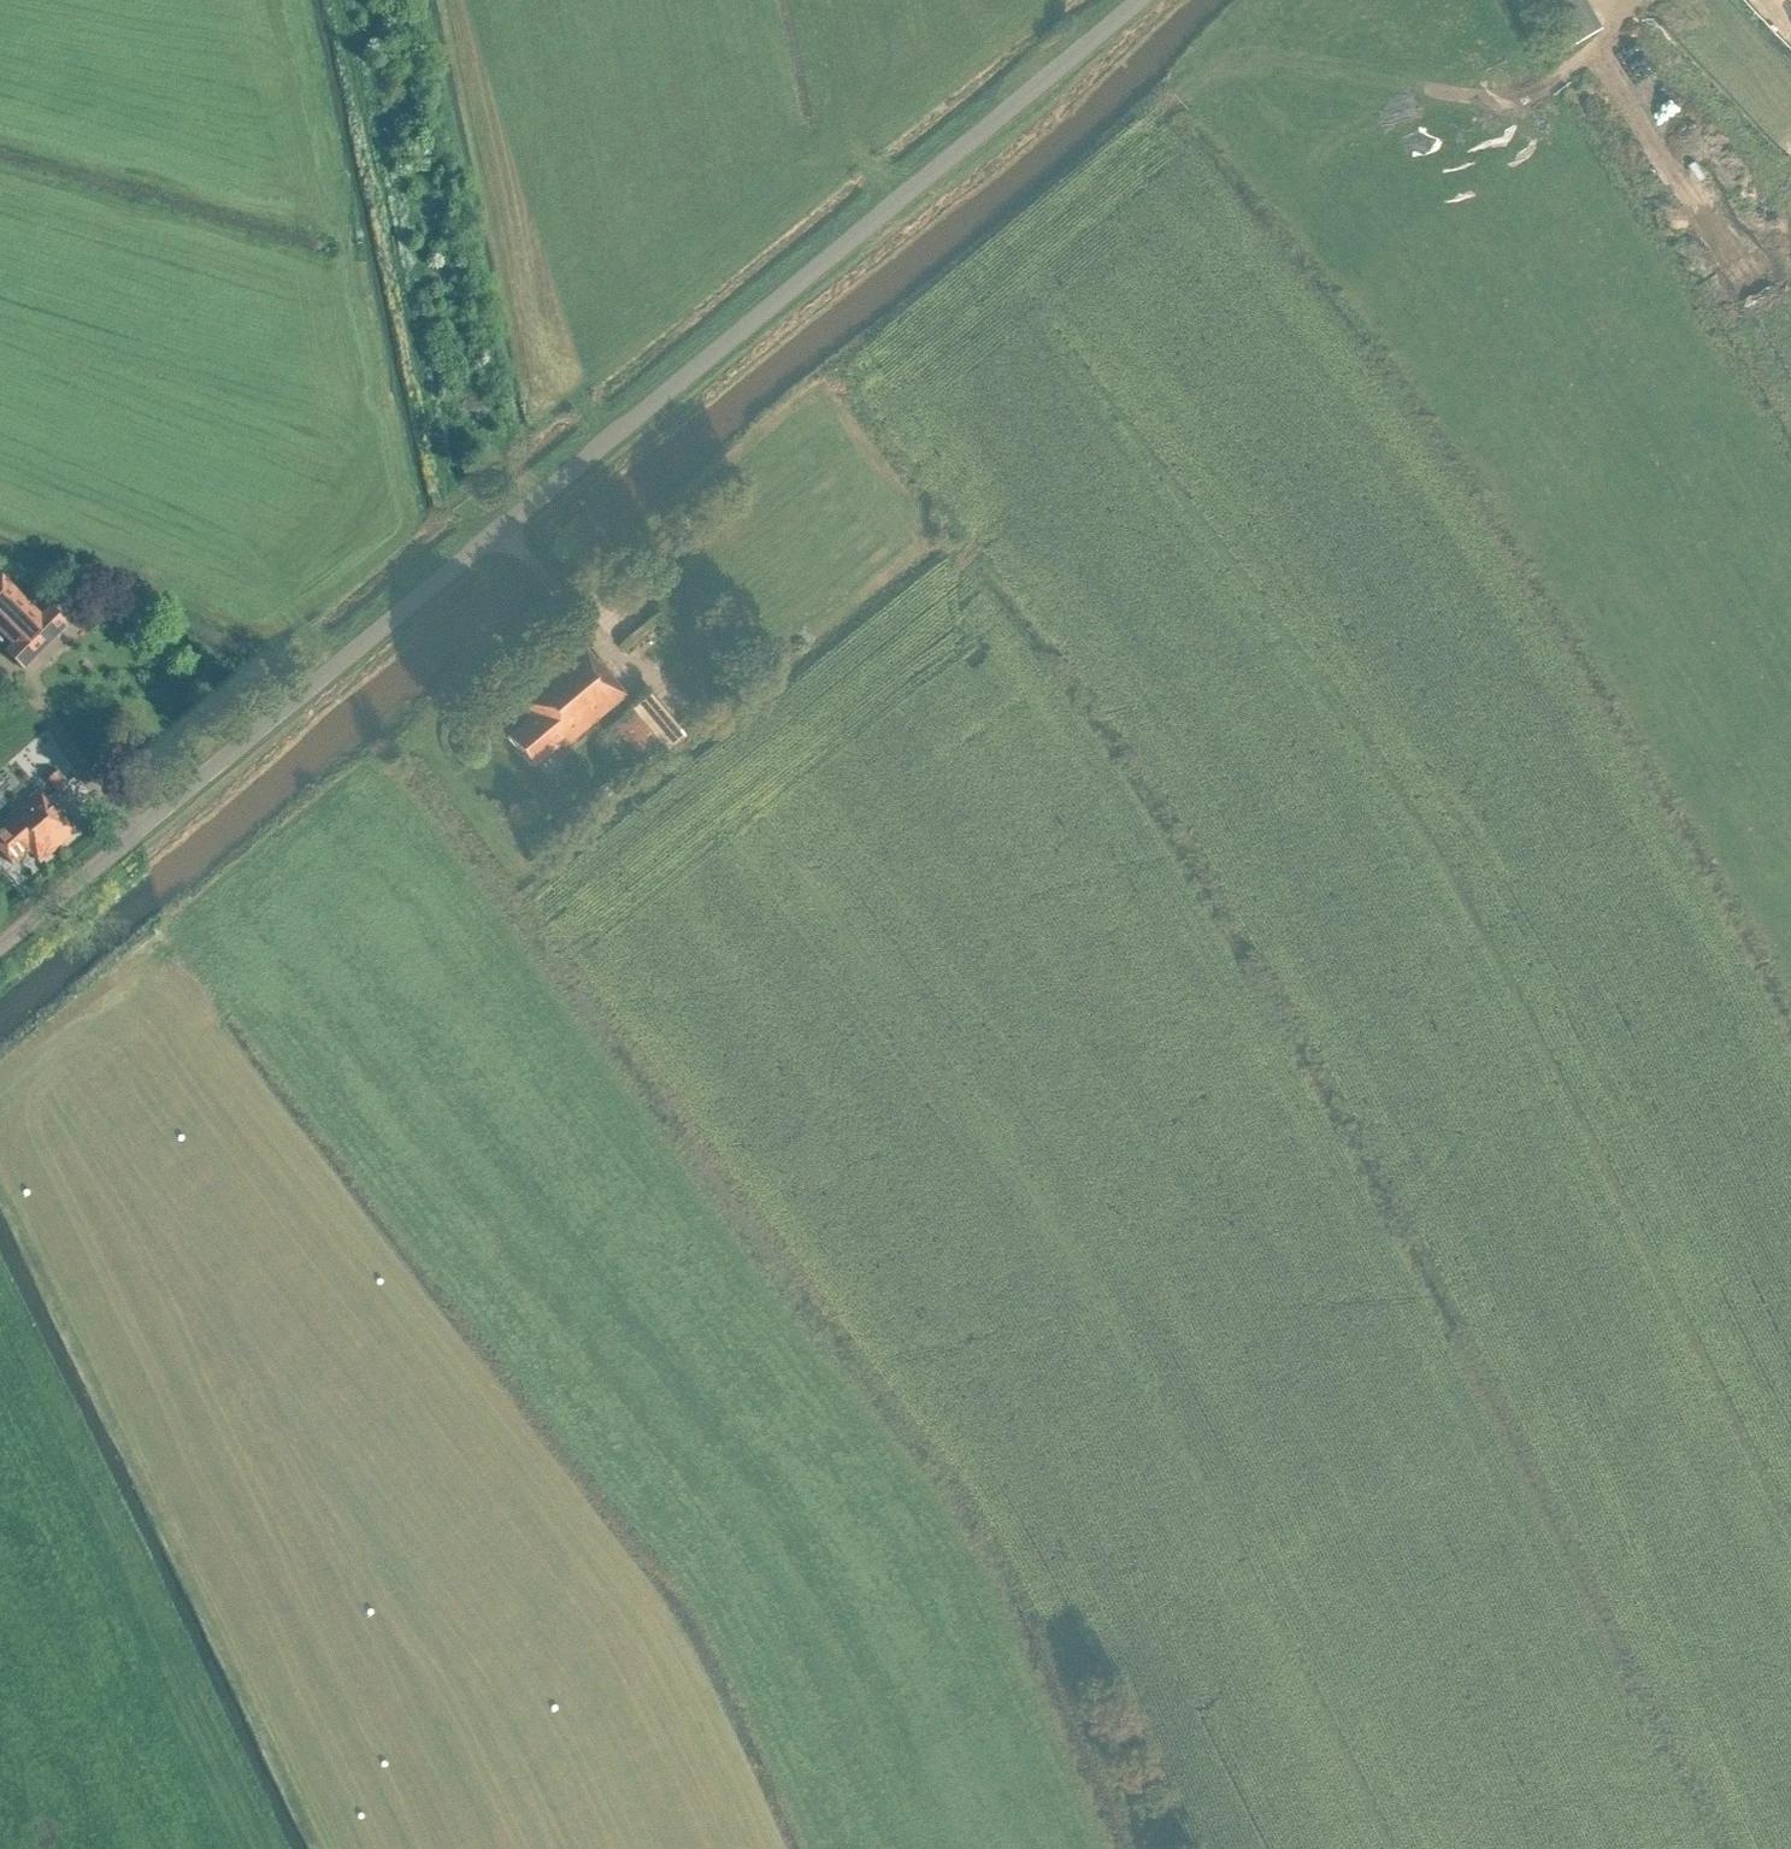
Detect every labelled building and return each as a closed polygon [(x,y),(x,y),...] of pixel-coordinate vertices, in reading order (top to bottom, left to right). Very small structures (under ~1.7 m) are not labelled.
[(1593,34),(1572,0),(1538,0),(1568,49),(1593,34)] [(1,573),(0,574),(0,630),(13,643),(5,651),(22,669),(34,657),(31,654),(52,632),(55,635),(67,624),(49,606),(42,613),(1,573)] [(594,661),(581,646),(516,701),(530,717),(507,737),(532,767),(560,744),(563,748),(625,695),(618,686),(596,660),(594,661)] [(670,752),(688,737),(650,692),(606,729),(638,767),(664,745),(670,752)] [(57,791),(67,782),(57,771),(47,779),(57,791)] [(74,832),(64,820),(65,819),(39,789),(3,820),(6,824),(0,829),(0,851),(12,865),(29,850),(39,862),(74,832)]
